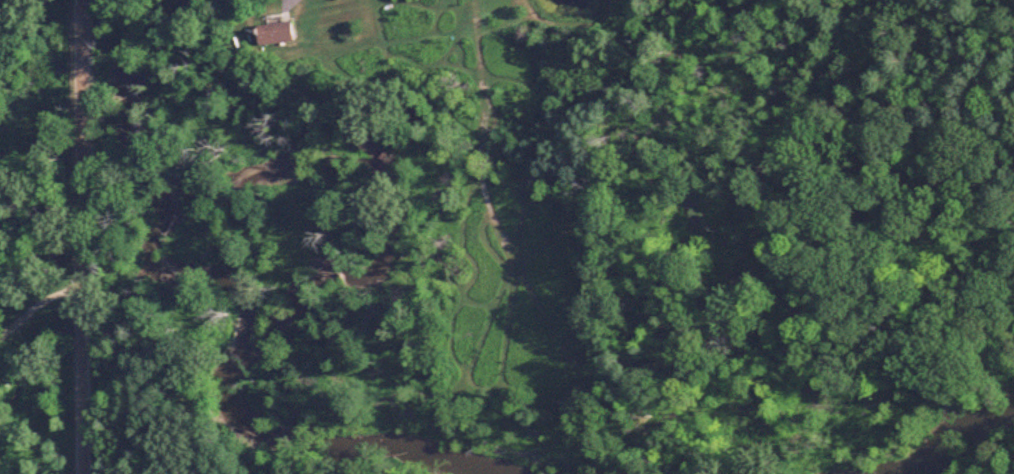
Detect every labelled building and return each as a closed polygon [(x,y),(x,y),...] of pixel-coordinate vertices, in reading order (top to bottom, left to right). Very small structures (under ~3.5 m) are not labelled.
[(254,27),(256,48),(292,44),(290,23),(254,27)]
